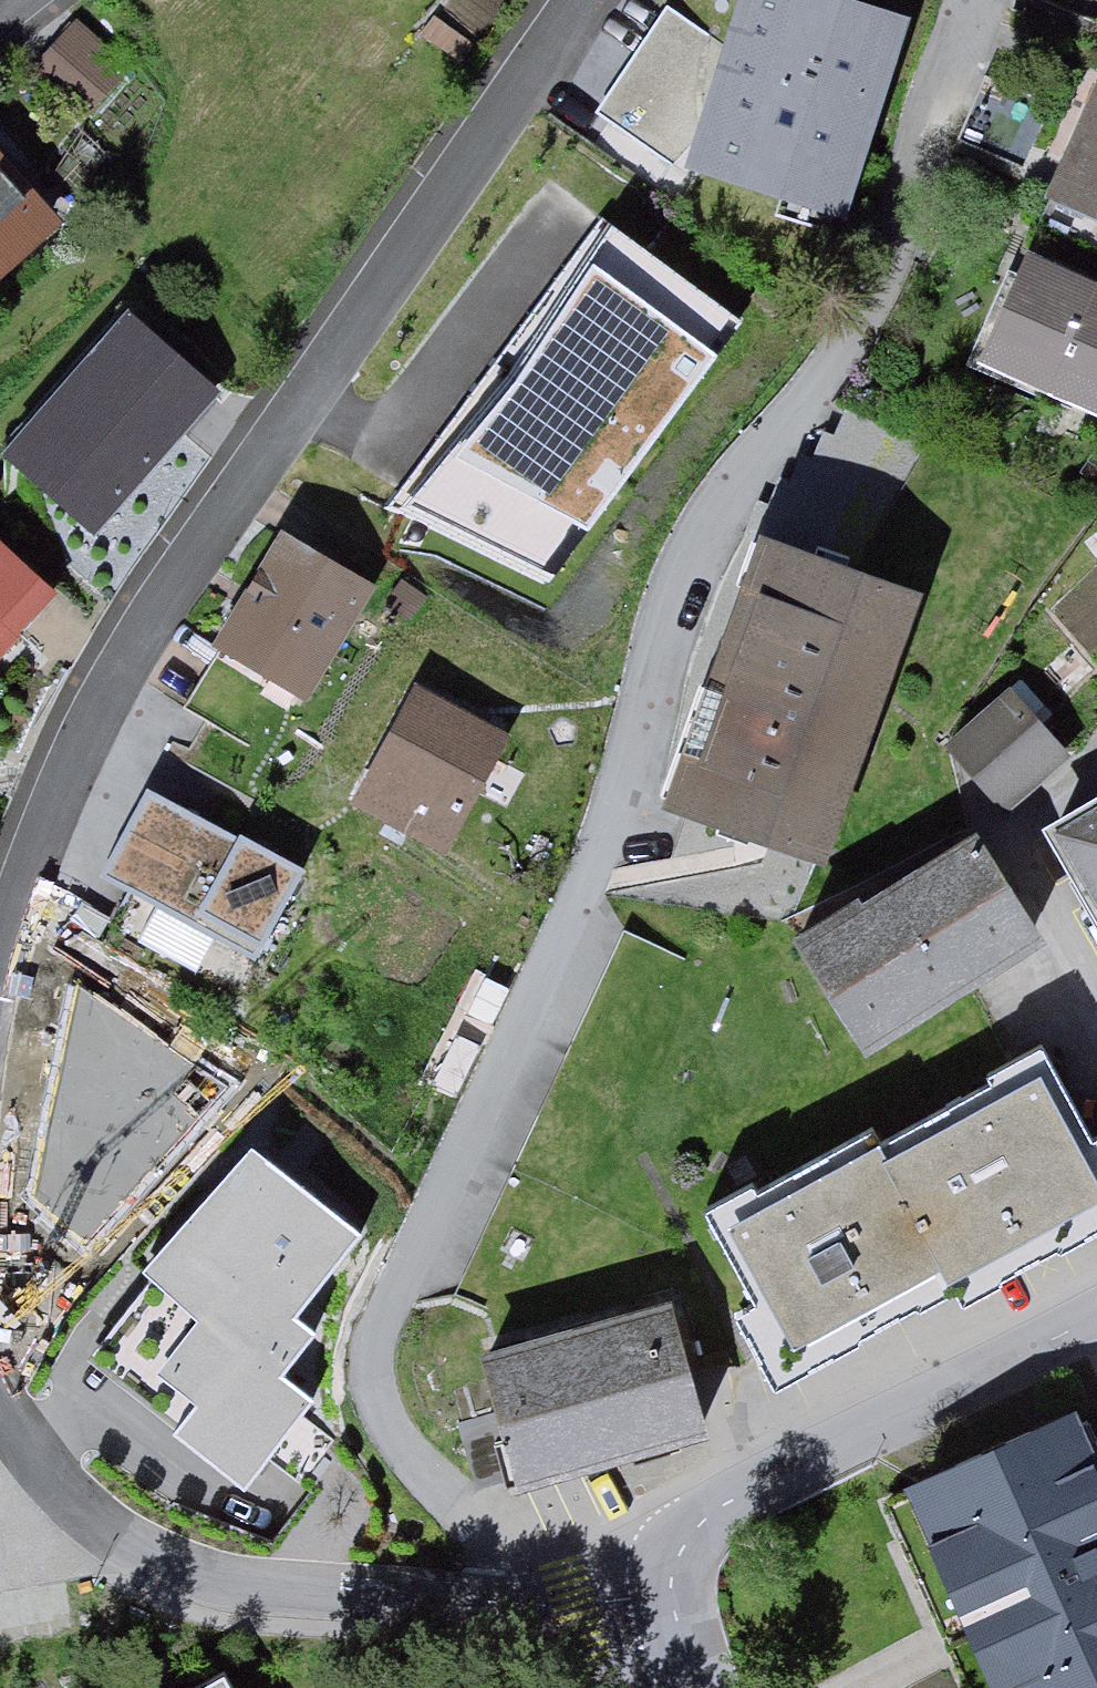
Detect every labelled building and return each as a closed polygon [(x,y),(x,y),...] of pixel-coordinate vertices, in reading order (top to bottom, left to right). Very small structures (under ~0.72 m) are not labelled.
[(847,0),(756,0),(702,178),(848,222),(911,19),(847,0)] [(1030,153),(1043,100),(989,86),(976,138),(1030,153)] [(1054,197),(1096,216),(1096,105),(1054,197)] [(63,225),(0,154),(0,281),(63,225)] [(418,502),(561,597),(747,317),(604,223),(418,502)] [(1030,260),(985,370),(1096,415),(1096,288),(1030,260)] [(128,305),(3,444),(96,527),(220,387),(128,305)] [(68,597),(8,538),(0,546),(0,667),(68,597)] [(284,539),(187,713),(303,777),(400,602),(284,539)] [(931,604),(771,546),(674,810),(834,868),(931,604)] [(1081,745),(1018,680),(953,743),(1017,808),(1081,745)] [(518,745),(422,698),(364,817),(459,864),(518,745)] [(315,880),(157,798),(109,888),(268,970),(315,880)] [(1054,829),(1096,904),(1096,805),(1054,829)] [(1055,951),(984,835),(804,944),(874,1060),(1055,951)] [(30,1204),(79,1246),(228,1087),(73,990),(30,1204)] [(894,1148),(970,1290),(976,1302),(1096,1238),(1096,1141),(1055,1063),(894,1148)] [(811,1374),(970,1290),(894,1148),(883,1128),(725,1212),(811,1374)] [(359,1221),(253,1132),(153,1251),(202,1292),(162,1341),(203,1375),(180,1403),(239,1452),(306,1371),(263,1335),(359,1221)] [(694,1348),(681,1306),(578,1335),(497,1359),(533,1484),(718,1431),(694,1348)] [(915,1495),(965,1609),(1000,1687),(1096,1687),(1096,1453),(1083,1421),(915,1495)] [(228,1673),(203,1687),(238,1687),(228,1673)]
